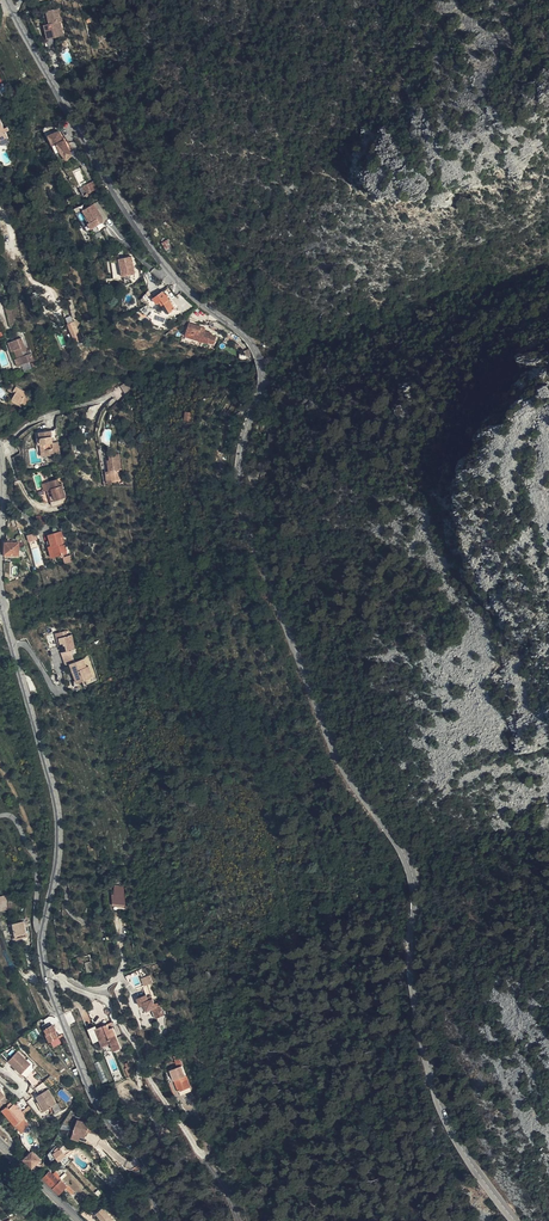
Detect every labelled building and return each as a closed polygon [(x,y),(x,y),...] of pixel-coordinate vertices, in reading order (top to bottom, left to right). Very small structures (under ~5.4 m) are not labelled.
[(52,36),(66,34),(64,23),(66,22),(63,9),(50,11),(53,25),(50,26),(52,36)] [(0,117),(0,148),(5,146),(3,142),(12,138),(10,133),(13,132),(11,128),(8,129),(2,116),(0,117)] [(62,132),(54,136),(58,146),(60,145),(64,153),(70,161),(75,157),(70,151),(72,150),(68,141),(67,142),(62,132)] [(98,181),(91,185),(95,193),(102,189),(98,181)] [(91,185),(87,187),(91,195),(95,193),(91,185)] [(97,206),(88,211),(94,222),(95,221),(99,228),(108,223),(97,206)] [(94,222),(88,211),(85,212),(95,230),(99,228),(95,221),(94,222)] [(125,278),(138,276),(135,259),(122,260),(125,278)] [(59,303),(54,290),(49,292),(54,304),(59,303)] [(170,297),(166,292),(159,296),(163,302),(166,305),(172,300),(170,297)] [(163,302),(159,296),(154,299),(159,305),(161,304),(163,302)] [(168,308),(175,304),(172,300),(166,305),(168,308)] [(172,313),(179,308),(175,304),(168,308),(172,313)] [(18,324),(13,309),(8,311),(12,325),(18,324)] [(75,321),(66,324),(74,344),(83,340),(75,321)] [(202,333),(191,331),(187,341),(210,349),(211,348),(215,349),(218,343),(213,341),(214,338),(207,336),(203,334),(202,333)] [(23,356),(25,363),(38,358),(34,347),(28,349),(23,337),(11,341),(14,349),(16,349),(20,357),(23,356)] [(20,365),(25,363),(23,356),(20,357),(16,349),(14,349),(20,365)] [(127,380),(121,384),(127,393),(131,387),(127,380)] [(15,397),(27,404),(33,393),(15,382),(10,389),(17,393),(15,397)] [(25,406),(27,404),(15,397),(13,399),(25,406)] [(111,408),(113,409),(119,403),(117,401),(111,408)] [(44,442),(46,441),(50,441),(51,453),(66,451),(64,438),(58,439),(57,427),(43,429),(44,442)] [(279,448),(273,445),(269,453),(275,456),(279,448)] [(109,454),(110,458),(113,477),(121,476),(120,466),(122,466),(120,452),(109,454)] [(64,499),(71,497),(66,486),(64,487),(62,482),(50,487),(52,494),(57,493),(59,498),(55,500),(64,499)] [(72,500),(71,497),(64,499),(55,500),(54,500),(57,506),(72,500)] [(34,533),(26,536),(28,542),(36,540),(34,533)] [(56,537),(58,543),(62,560),(70,558),(70,555),(75,554),(73,547),(71,548),(69,540),(71,540),(69,534),(56,537)] [(11,557),(24,557),(24,546),(11,545),(11,557)] [(41,559),(39,549),(32,550),(34,560),(41,559)] [(73,654),(79,651),(78,645),(76,646),(73,631),(68,633),(67,627),(57,630),(58,636),(61,635),(63,642),(65,642),(67,649),(64,649),(62,650),(64,657),(73,654)] [(73,654),(64,657),(66,664),(71,663),(73,671),(77,671),(80,682),(92,678),(90,671),(87,671),(86,668),(84,660),(75,662),(73,654)] [(138,909),(134,891),(126,889),(128,898),(121,896),(123,906),(138,909)] [(13,894),(0,898),(0,910),(15,905),(13,894)] [(28,934),(25,920),(13,923),(17,937),(28,934)] [(142,977),(145,984),(154,981),(151,973),(142,977)] [(159,997),(157,998),(162,1012),(165,1011),(168,1021),(177,1017),(171,1005),(167,1006),(165,1001),(161,1002),(160,1000),(159,997)] [(162,1012),(157,998),(151,1000),(154,1008),(159,1007),(161,1013),(162,1012)] [(111,1022),(107,1011),(97,1012),(104,1025),(111,1022)] [(120,1029),(118,1024),(106,1029),(110,1040),(113,1047),(122,1044),(125,1051),(132,1048),(123,1028),(120,1029)] [(58,1035),(62,1040),(65,1039),(63,1033),(64,1032),(61,1026),(55,1029),(58,1035)] [(110,1040),(106,1029),(105,1027),(99,1030),(104,1043),(110,1040)] [(60,1040),(60,1041),(62,1040),(58,1035),(55,1029),(54,1030),(56,1035),(60,1040)] [(9,1059),(16,1066),(22,1072),(31,1063),(19,1050),(9,1059)] [(24,1072),(27,1074),(34,1067),(31,1064),(24,1072)] [(22,1072),(16,1066),(14,1067),(20,1074),(22,1072)] [(186,1071),(177,1075),(187,1097),(196,1092),(186,1071)] [(57,1102),(49,1088),(37,1095),(45,1109),(57,1102)] [(6,1110),(22,1128),(31,1119),(16,1102),(6,1110)] [(32,1106),(27,1110),(31,1115),(33,1112),(35,1114),(37,1111),(32,1106)] [(87,1136),(89,1130),(90,1128),(91,1128),(93,1123),(79,1119),(73,1135),(81,1138),(82,1134),(87,1136)] [(90,1128),(89,1130),(102,1135),(99,1125),(93,1123),(91,1128),(90,1128)] [(60,1160),(67,1153),(65,1151),(60,1143),(53,1149),(55,1151),(54,1153),(60,1160)] [(34,1148),(25,1156),(33,1164),(42,1157),(34,1148)] [(64,1161),(67,1164),(72,1158),(68,1155),(64,1161)] [(45,1177),(49,1181),(55,1175),(51,1171),(45,1177)] [(49,1181),(54,1187),(61,1181),(55,1175),(49,1181)] [(58,1190),(61,1193),(68,1186),(63,1180),(64,1179),(63,1178),(61,1181),(54,1187),(58,1190)] [(104,1205),(97,1212),(105,1220),(117,1220),(104,1205)]
